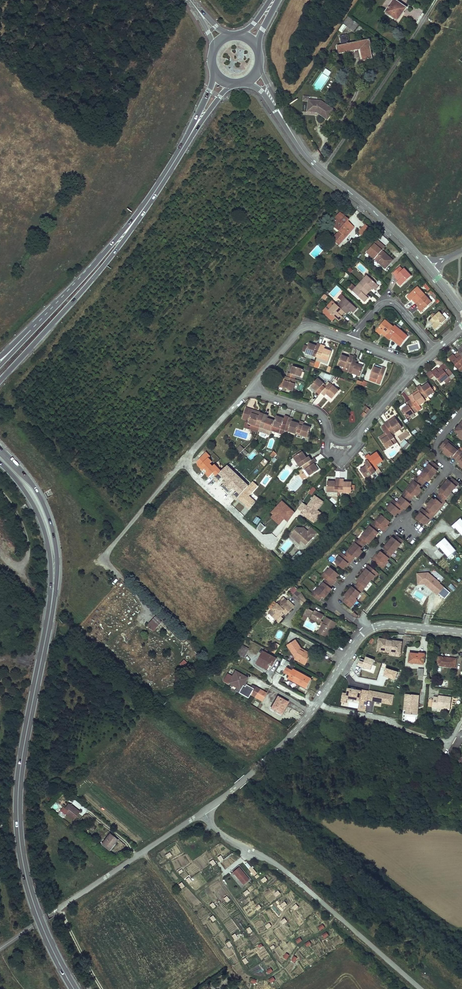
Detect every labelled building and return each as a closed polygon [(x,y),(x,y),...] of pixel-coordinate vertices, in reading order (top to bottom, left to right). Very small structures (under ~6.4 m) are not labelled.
[(398,21),(407,8),(395,0),(394,0),(385,13),(398,21)] [(348,16),(343,24),(355,30),(359,23),(348,16)] [(361,48),(363,61),(373,59),(371,47),(372,46),(370,39),(348,44),(347,35),(340,36),(341,45),(337,46),(338,53),(361,48)] [(335,111),(322,101),(309,100),(308,102),(308,112),(315,113),(315,112),(318,112),(317,113),(328,121),(335,111)] [(348,220),(340,213),(335,218),(336,219),(331,224),(339,231),(340,233),(333,241),(338,245),(353,228),(348,223),(346,225),(345,223),(346,221),(348,220)] [(371,229),(366,224),(359,233),(364,237),(371,229)] [(340,233),(339,231),(332,239),(333,241),(340,233)] [(393,260),(384,252),(381,255),(379,253),(382,250),(385,247),(377,241),(367,252),(385,269),(393,260)] [(355,266),(364,274),(368,270),(359,262),(355,266)] [(404,268),(403,270),(401,271),(398,268),(393,273),(396,276),(395,277),(398,281),(397,282),(400,286),(411,276),(404,268)] [(360,283),(370,292),(373,289),(375,291),(379,287),(367,275),(360,283)] [(366,296),(370,292),(360,283),(356,288),(353,291),(365,302),(369,298),(366,296)] [(412,300),(416,303),(425,295),(418,287),(407,297),(410,301),(412,300)] [(342,301),(338,306),(344,312),(347,315),(351,311),(353,313),(357,309),(341,294),(338,298),(342,301)] [(425,295),(416,303),(419,307),(417,308),(421,312),(432,303),(425,295)] [(341,316),(344,312),(338,306),(335,303),(332,301),(328,306),(331,308),(325,314),(332,321),(335,318),(339,321),(343,317),(341,316)] [(449,317),(445,312),(442,315),(439,312),(430,321),(433,324),(432,326),(436,330),(449,317)] [(385,337),(394,327),(385,320),(376,332),(380,335),(381,334),(385,337)] [(394,327),(385,337),(389,341),(391,339),(402,348),(410,338),(395,325),(394,327)] [(316,346),(309,343),(308,346),(306,352),(306,353),(317,357),(322,345),(318,343),(316,346)] [(322,345),(317,357),(328,362),(332,352),(325,349),(326,346),(322,345)] [(460,368),(461,367),(461,357),(459,353),(455,356),(453,354),(449,358),(459,369),(460,368)] [(342,367),(349,370),(353,360),(354,357),(350,355),(349,358),(342,355),(338,365),(342,367)] [(353,360),(349,370),(348,372),(360,376),(363,366),(356,364),(357,361),(353,360)] [(376,383),(380,384),(386,368),(376,364),(375,365),(374,366),(370,377),(377,380),(376,383)] [(441,383),(444,380),(449,377),(451,380),(455,377),(445,364),(437,370),(436,369),(432,372),(435,376),(441,383)] [(288,373),(287,377),(295,379),(296,375),(301,377),(303,369),(293,366),(291,374),(288,373)] [(435,376),(432,372),(431,371),(426,374),(431,379),(435,376)] [(293,392),(296,380),(295,379),(287,377),(283,376),(282,380),(285,381),(283,388),(293,392)] [(315,394),(319,397),(321,394),(327,387),(318,379),(311,387),(317,392),(315,394)] [(339,391),(330,383),(327,387),(321,394),(325,396),(327,394),(333,399),(339,391)] [(420,385),(416,388),(418,391),(420,393),(426,402),(430,400),(428,396),(435,392),(429,383),(422,388),(420,385)] [(414,397),(412,395),(412,394),(408,397),(411,400),(418,411),(422,409),(419,406),(426,402),(420,393),(414,397)] [(408,418),(418,411),(411,400),(407,403),(408,405),(402,410),(408,418)] [(264,414),(246,408),(242,419),(247,420),(249,421),(249,424),(251,425),(250,429),(258,433),(262,423),(264,414)] [(275,421),(272,430),(283,435),(285,430),(289,417),(278,413),(275,421)] [(268,416),(264,414),(262,423),(265,424),(264,428),(271,431),(272,430),(275,421),(267,418),(268,416)] [(293,419),(289,417),(285,430),(296,434),(300,424),(292,421),(293,419)] [(392,435),(402,428),(396,419),(395,417),(391,419),(393,422),(389,424),(387,422),(385,424),(385,425),(392,435)] [(304,422),(301,421),(300,424),(296,434),(307,438),(311,428),(303,425),(304,422)] [(387,436),(381,440),(387,449),(390,447),(394,444),(397,442),(392,435),(385,425),(382,427),(386,433),(387,436)] [(445,440),(440,447),(443,449),(444,449),(445,450),(443,452),(450,458),(452,456),(453,456),(452,457),(459,462),(460,463),(458,465),(461,468),(461,454),(461,453),(458,451),(459,450),(449,442),(448,443),(445,440)] [(252,459),(257,453),(252,450),(247,456),(252,459)] [(300,468),(303,466),(312,460),(309,456),(307,458),(302,452),(293,457),(300,468)] [(369,454),(366,457),(368,461),(373,468),(376,465),(383,461),(377,452),(371,457),(369,454)] [(237,499),(250,484),(228,464),(222,470),(215,464),(213,466),(210,463),(213,460),(206,453),(197,462),(205,469),(203,470),(210,477),(212,475),(219,481),(223,476),(226,480),(223,483),(231,490),(234,487),(237,490),(233,495),(237,499)] [(317,462),(314,458),(312,460),(303,466),(310,476),(319,470),(314,463),(317,462)] [(374,478),(378,476),(375,471),(373,468),(368,461),(365,463),(366,466),(360,470),(366,479),(372,475),(374,478)] [(387,506),(385,508),(393,515),(395,512),(398,509),(399,510),(402,507),(404,509),(407,504),(406,503),(407,501),(412,495),(413,494),(415,496),(421,489),(419,487),(419,486),(420,487),(423,483),(425,481),(427,479),(428,481),(432,477),(436,472),(434,471),(435,469),(438,467),(432,461),(424,470),(417,478),(414,481),(413,480),(409,485),(405,489),(406,490),(403,493),(396,502),(391,498),(389,501),(390,502),(387,506)] [(418,515),(416,519),(424,525),(426,523),(429,519),(430,520),(433,517),(431,516),(434,513),(435,514),(439,509),(443,505),(442,504),(444,501),(451,492),(459,483),(453,478),(450,481),(449,483),(447,481),(443,485),(440,490),(442,491),(440,493),(438,496),(435,499),(436,499),(435,500),(433,498),(430,502),(427,505),(429,507),(428,508),(425,511),(422,509),(419,512),(421,513),(418,515)] [(327,492),(339,493),(340,483),(340,479),(335,479),(335,482),(327,481),(327,492)] [(344,479),(340,479),(340,483),(339,493),(351,494),(352,483),(344,482),(344,479)] [(318,510),(324,500),(314,494),(308,505),(302,501),(296,511),(315,522),(322,512),(318,510)] [(279,525),(285,519),(287,521),(296,512),(282,500),(271,512),(273,514),(271,517),(279,525)] [(271,518),(267,515),(258,527),(262,530),(271,518)] [(337,561),(335,563),(343,569),(346,566),(348,563),(349,564),(352,561),(354,558),(354,557),(355,556),(357,558),(360,555),(363,552),(360,550),(361,549),(362,549),(364,546),(367,543),(368,541),(370,543),(374,538),(377,534),(375,533),(376,531),(379,528),(384,532),(386,529),(385,528),(390,522),(382,515),(380,517),(377,521),(376,520),(373,523),(365,532),(358,540),(356,544),(355,543),(351,547),(347,552),(348,553),(345,556),(344,555),(341,553),(338,556),(340,557),(337,561)] [(258,524),(261,519),(257,516),(253,521),(258,524)] [(460,518),(451,526),(454,530),(455,529),(461,536),(461,520),(460,518)] [(306,544),(317,532),(313,528),(312,527),(308,531),(304,527),(296,527),(292,532),(293,532),(290,535),(294,539),(297,536),(301,540),(306,544)] [(375,557),(372,560),(383,569),(385,565),(384,564),(403,541),(397,536),(395,539),(394,540),(392,539),(384,547),(386,549),(385,550),(383,553),(381,552),(376,558),(375,557)] [(448,558),(456,551),(445,538),(436,546),(438,549),(440,548),(448,558)] [(288,539),(279,548),(284,553),(293,544),(288,539)] [(346,598),(343,602),(349,607),(352,604),(353,605),(357,600),(356,599),(363,590),(370,582),(372,580),(375,576),(376,577),(378,574),(368,565),(365,568),(367,569),(364,572),(362,575),(358,579),(360,581),(359,582),(356,585),(354,588),(353,590),(351,588),(347,593),(344,596),(347,598),(346,599),(346,598)] [(315,593),(313,596),(319,601),(322,598),(321,597),(322,596),(324,598),(331,591),(329,589),(330,588),(332,585),(335,581),(334,580),(336,578),(339,575),(331,568),(329,570),(326,574),(325,573),(322,576),(326,580),(319,588),(318,587),(314,592),(315,593)] [(440,584),(429,574),(418,575),(418,585),(425,585),(427,585),(434,591),(433,592),(438,596),(444,589),(440,585),(440,584)] [(296,599),(301,593),(299,589),(292,596),(296,599)] [(306,600),(301,593),(296,599),(303,606),(306,600)] [(268,613),(275,620),(282,612),(284,613),(286,615),(292,609),(286,603),(287,601),(283,597),(268,613)] [(314,612),(307,608),(303,615),(307,617),(307,616),(319,623),(319,624),(322,626),(318,633),(327,638),(332,628),(334,629),(337,623),(327,617),(324,623),(321,621),(324,616),(314,611),(314,612)] [(282,612),(275,620),(276,621),(284,613),(282,612)] [(160,621),(154,616),(147,624),(153,630),(160,621)] [(402,642),(379,639),(378,651),(390,652),(390,655),(400,657),(400,654),(402,642)] [(305,665),(310,656),(304,652),(304,651),(301,649),(296,640),(288,645),(296,658),(295,659),(305,665)] [(249,649),(239,643),(234,652),(244,658),(249,649)] [(268,651),(264,650),(257,663),(268,669),(271,664),(273,665),(276,659),(267,654),(268,651)] [(425,655),(410,653),(409,663),(424,665),(425,655)] [(437,666),(455,668),(456,659),(438,657),(437,666)] [(311,679),(293,669),(288,678),(306,688),(311,679)] [(247,678),(235,672),(229,683),(241,690),(247,678)] [(259,690),(252,685),(251,688),(254,690),(251,695),(255,697),(259,690)] [(266,694),(259,690),(255,697),(262,701),(266,694)] [(416,709),(417,695),(406,694),(404,710),(406,711),(406,714),(417,715),(418,709),(416,709)] [(432,708),(436,708),(437,707),(444,708),(450,709),(452,698),(439,696),(438,698),(433,697),(433,700),(432,708)] [(288,703),(277,697),(271,709),(279,714),(281,710),(283,711),(288,703)] [(65,814),(73,820),(80,812),(72,805),(72,806),(69,804),(64,809),(67,811),(65,814)] [(100,843),(109,851),(117,840),(110,834),(104,841),(102,840),(100,843)] [(251,880),(239,865),(230,873),(242,887),(251,880)]
